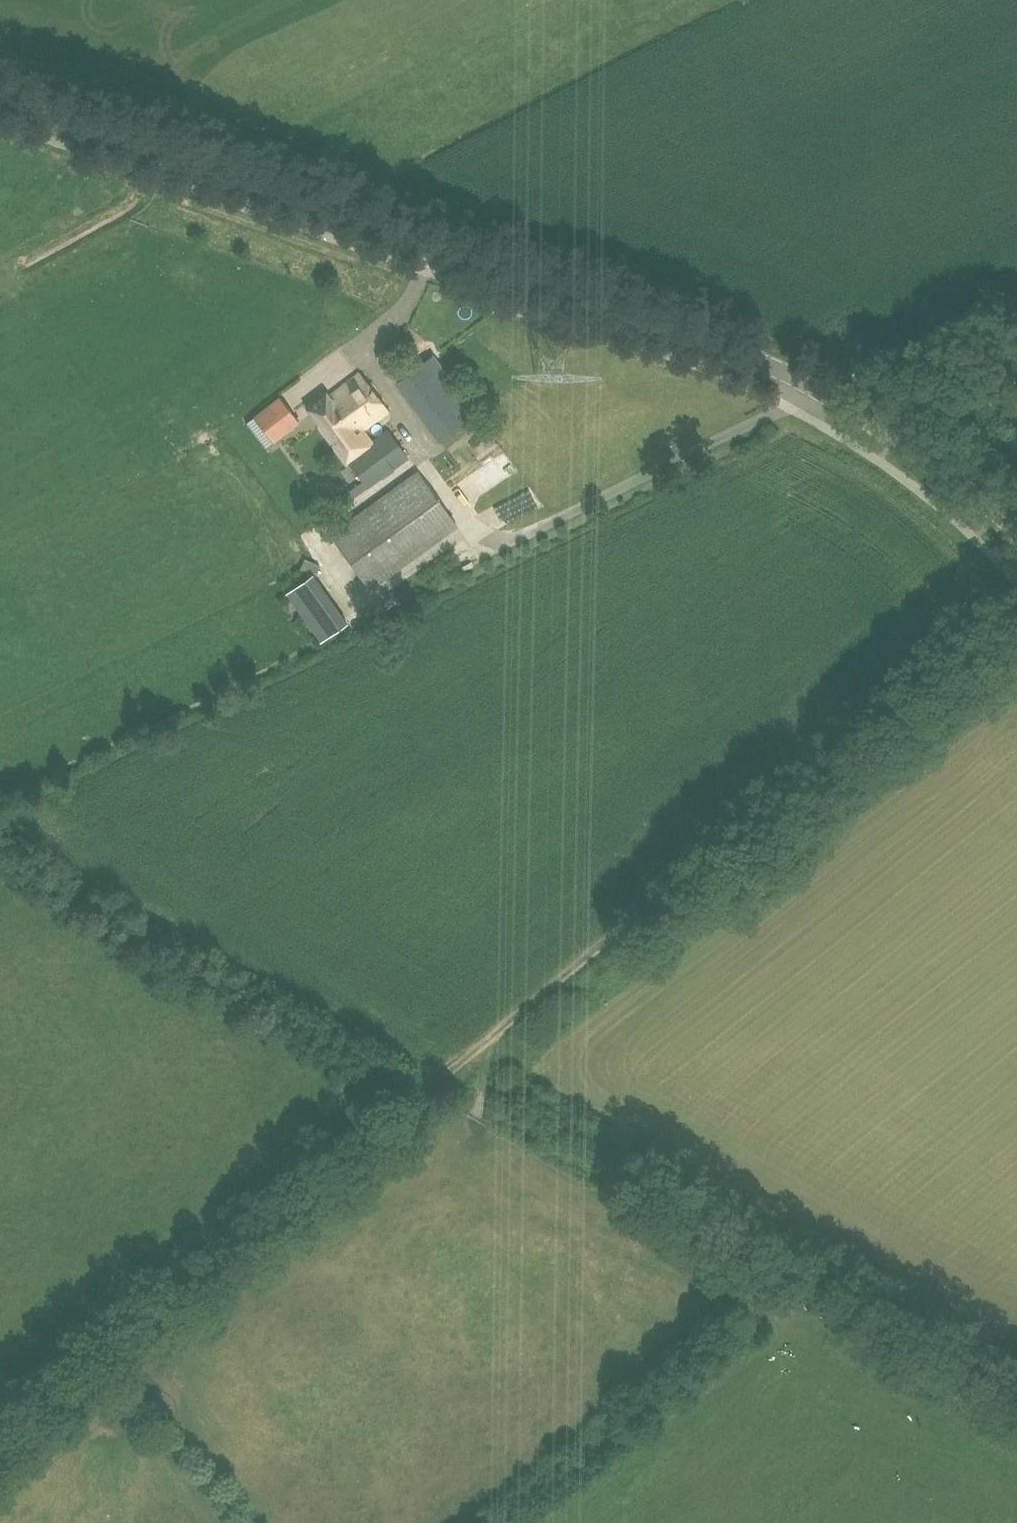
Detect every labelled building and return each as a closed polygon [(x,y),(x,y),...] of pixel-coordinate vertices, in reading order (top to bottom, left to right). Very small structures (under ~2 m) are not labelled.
[(464,399),(433,357),(397,384),(428,426),(464,399)] [(359,433),(387,412),(360,375),(329,397),(326,393),(306,407),(367,489),(407,459),(387,431),(368,445),(359,433)] [(280,399),(255,418),(275,444),(300,424),(280,399)] [(458,527),(418,472),(331,536),(371,591),(458,527)] [(314,575),(287,594),(320,642),(349,623),(314,575)]
